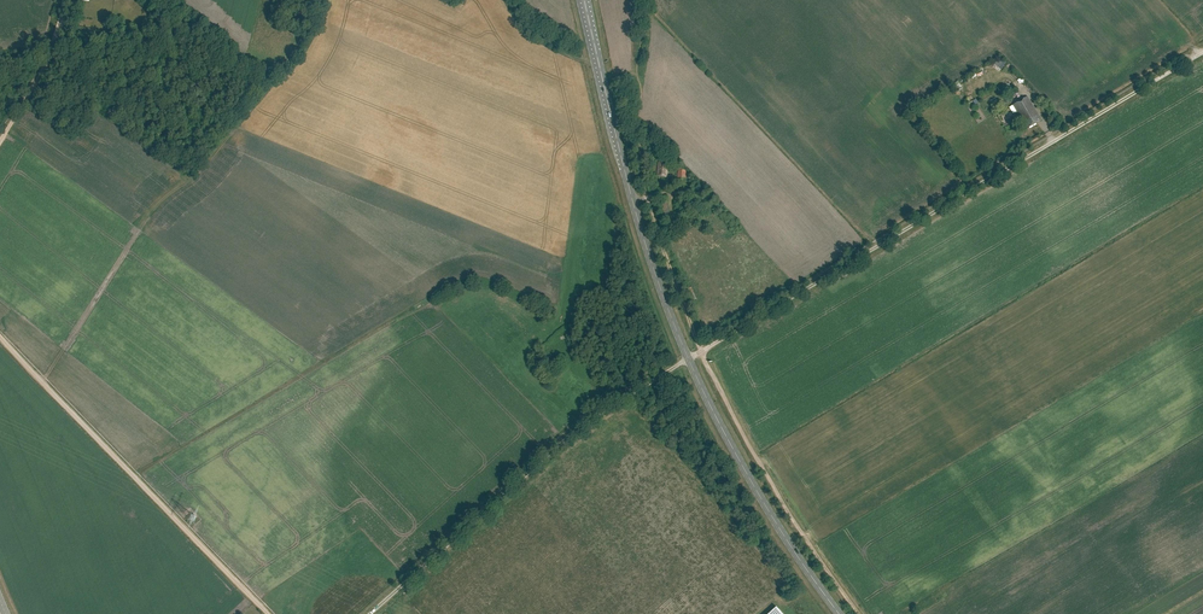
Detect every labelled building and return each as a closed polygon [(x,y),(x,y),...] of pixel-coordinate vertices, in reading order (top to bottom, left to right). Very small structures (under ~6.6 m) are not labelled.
[(1002,59),(998,64),(1003,68),(1007,63),(1002,59)] [(1042,120),(1038,115),(1028,96),(1013,105),(1021,120),(1022,119),(1024,123),(1025,122),(1028,128),(1042,120)] [(665,171),(665,160),(655,160),(655,174),(661,174),(661,171),(665,171)]
